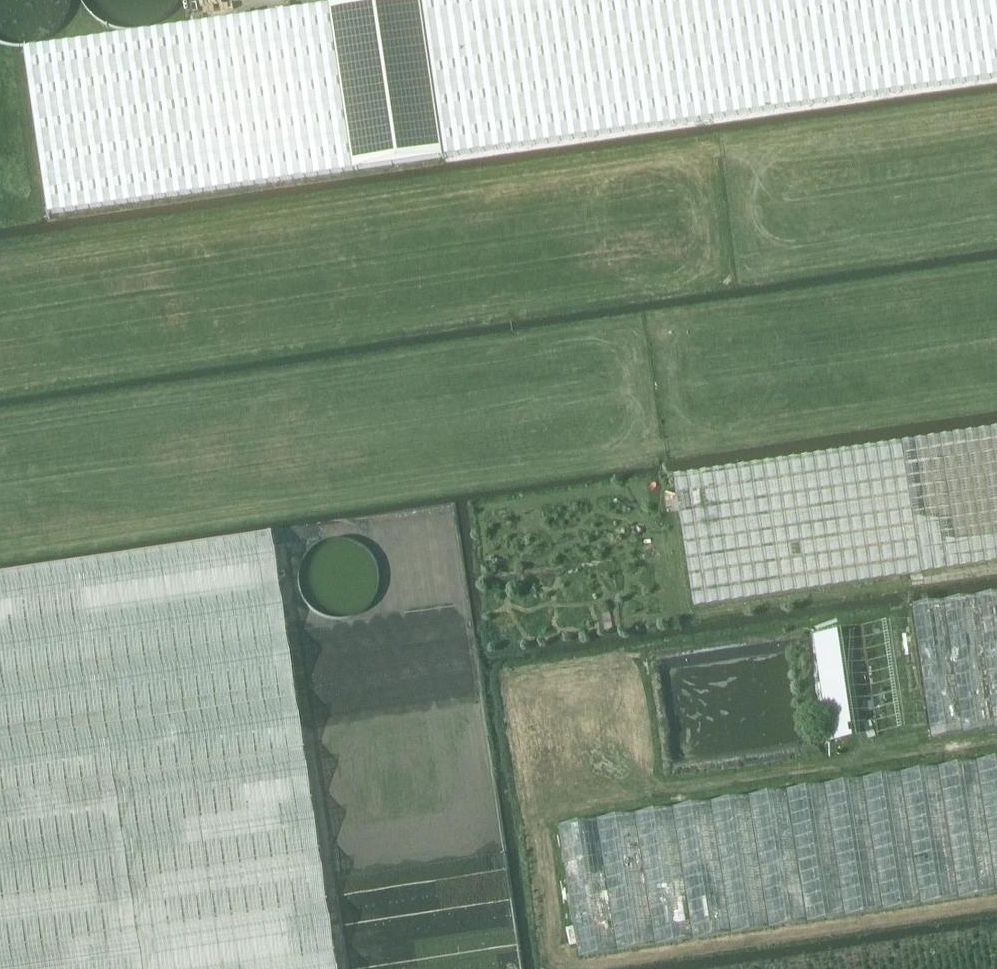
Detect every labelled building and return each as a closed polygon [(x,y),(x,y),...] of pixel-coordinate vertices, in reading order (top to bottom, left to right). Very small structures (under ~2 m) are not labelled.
[(10,45),(21,46),(32,45),(43,41),(51,37),(60,30),(68,20),(73,11),(76,0),(0,0),(0,42),(10,45)] [(87,2),(94,11),(103,18),(110,22),(119,26),(131,28),(143,27),(153,24),(162,20),(171,13),(178,4),(180,0),(86,0),(87,2)] [(330,6),(354,170),(443,157),(421,0),(374,0),(330,6)] [(443,157),(443,158),(996,77),(996,0),(421,0),(443,157)] [(330,5),(25,50),(49,214),(354,171),(354,170),(330,6),(330,5)] [(694,608),(996,562),(996,429),(902,443),(675,477),(694,608)] [(271,533),(79,562),(0,575),(0,968),(336,968),(271,533)] [(378,586),(359,535),(311,552),(320,574),(311,577),(322,606),(378,586)] [(913,607),(932,738),(996,729),(996,594),(913,607)] [(580,958),(996,894),(996,759),(561,827),(580,958)]
